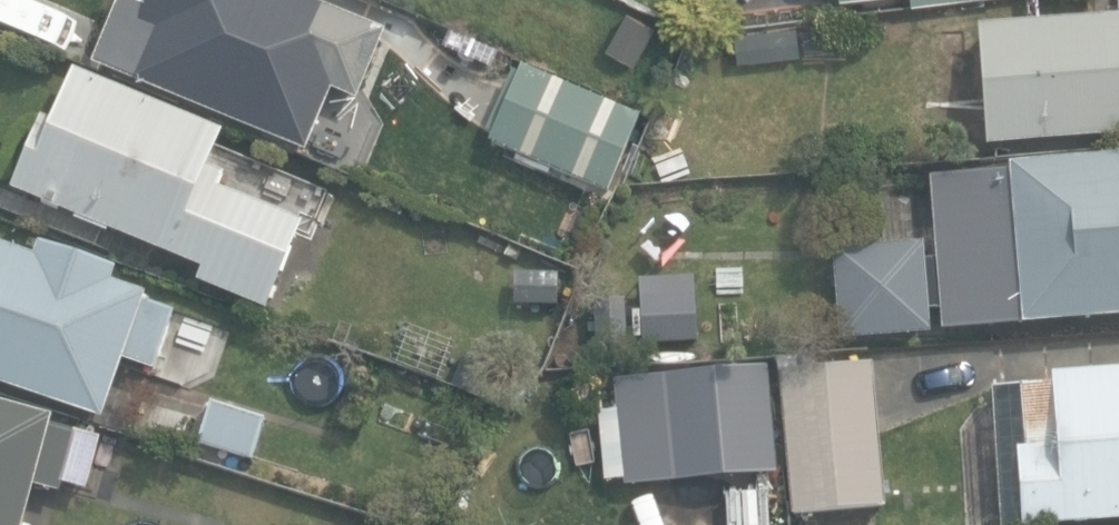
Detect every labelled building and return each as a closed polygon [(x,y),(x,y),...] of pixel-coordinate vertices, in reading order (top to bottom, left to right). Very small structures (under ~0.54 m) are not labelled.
[(308,153),(337,82),(355,89),(377,36),(356,27),(359,20),(309,0),(149,0),(146,7),(129,0),(122,0),(95,66),(308,153)] [(989,148),(1118,134),(1118,0),(1117,0),(1118,15),(976,31),(989,148)] [(638,115),(520,68),(486,151),(604,198),(638,115)] [(197,283),(267,311),(304,222),(222,188),(228,174),(211,167),(226,133),(74,70),(53,119),(43,115),(12,190),(203,269),(197,283)] [(837,343),(1118,322),(1118,162),(930,176),(936,248),(830,256),(837,343)] [(101,420),(124,357),(156,368),(176,313),(145,301),(148,293),(114,281),(119,268),(41,240),(36,255),(0,242),(0,383),(101,420)] [(517,306),(563,305),(562,272),(516,273),(517,306)] [(598,332),(665,338),(668,307),(601,301),(598,332)] [(464,351),(447,391),(480,405),(497,366),(464,351)] [(791,524),(821,524),(820,512),(886,505),(872,361),(776,372),(791,524)] [(1022,524),(1048,524),(1118,520),(1118,368),(1053,373),(1053,384),(1023,386),(1027,447),(1016,448),(1022,524)] [(663,396),(674,480),(779,465),(768,381),(663,396)] [(35,485),(62,492),(79,430),(51,422),(52,417),(0,402),(0,524),(24,524),(35,485)] [(200,444),(296,472),(305,441),(263,428),(265,420),(212,404),(200,444)] [(404,491),(437,507),(470,440),(437,424),(404,491)]
